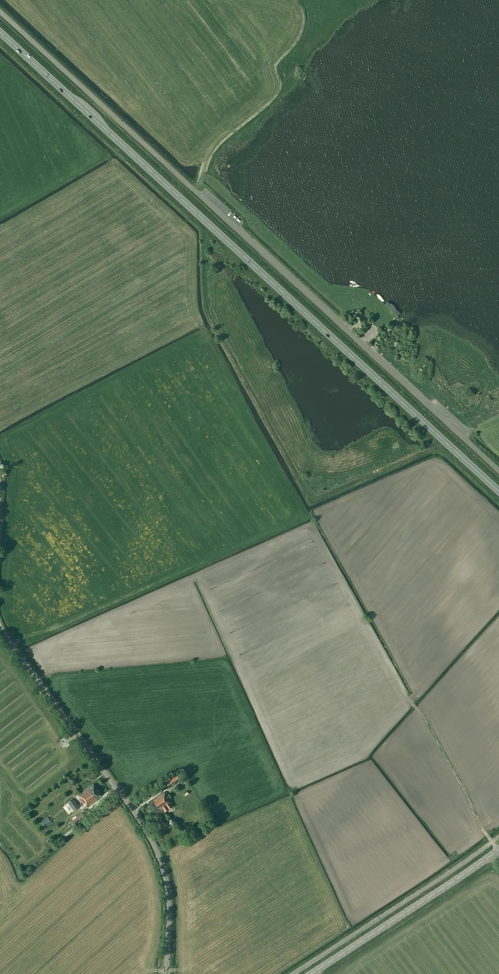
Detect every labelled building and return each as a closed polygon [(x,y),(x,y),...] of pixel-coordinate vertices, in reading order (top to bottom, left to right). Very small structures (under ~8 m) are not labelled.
[(176,774),(166,781),(170,787),(180,780),(176,774)] [(97,798),(101,795),(93,784),(78,795),(85,803),(88,806),(97,799),(97,798)] [(170,803),(171,803),(169,800),(169,799),(166,794),(166,793),(166,792),(165,793),(164,792),(149,803),(156,813),(157,812),(159,814),(164,810),(165,811),(172,806),(170,803)] [(74,810),(79,807),(73,799),(68,802),(74,810)] [(74,824),(84,817),(81,813),(75,818),(73,816),(70,819),(74,824)] [(47,816),(40,822),(45,829),(52,823),(47,816)] [(63,838),(75,830),(73,827),(61,835),(63,838)]
